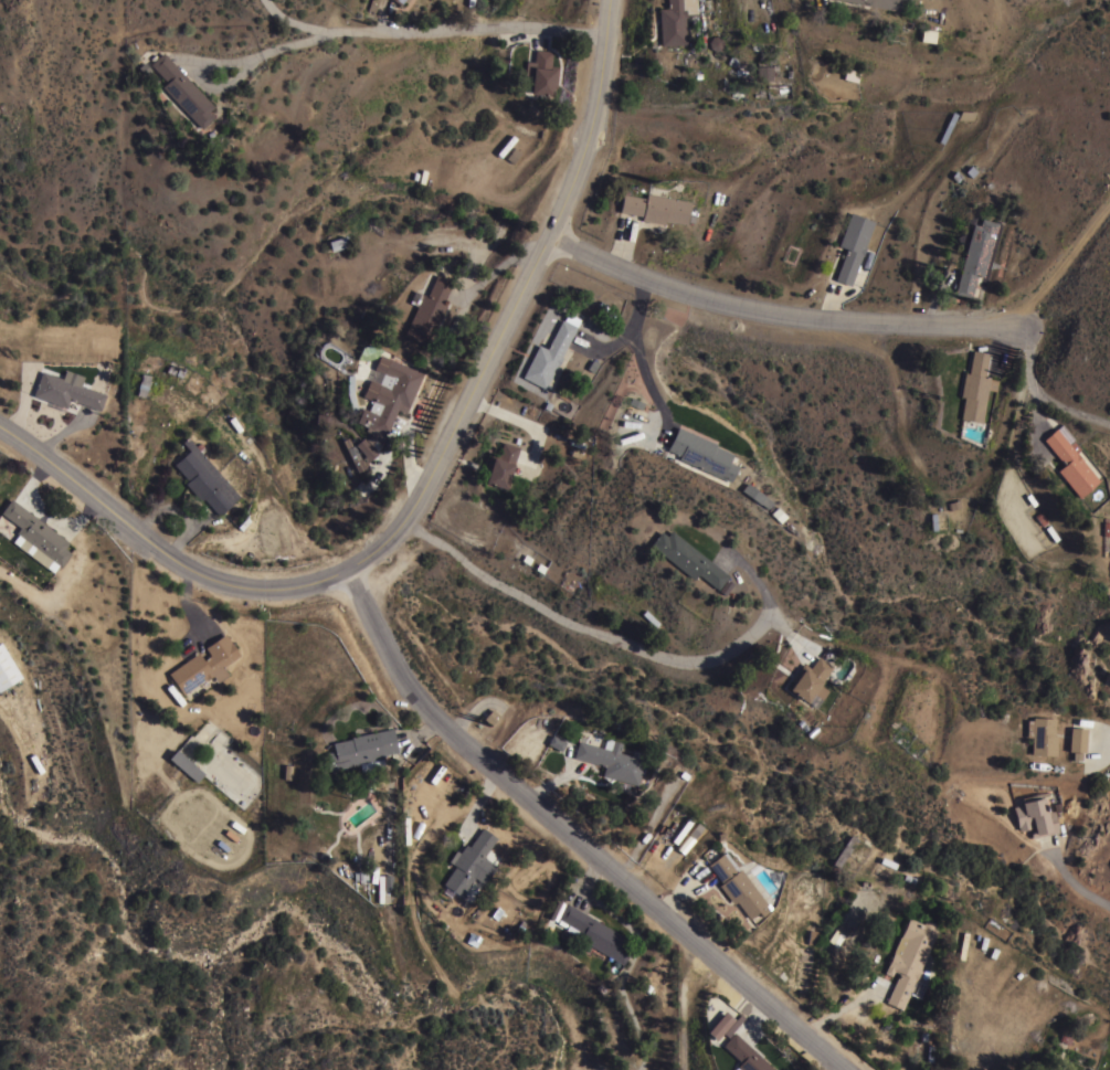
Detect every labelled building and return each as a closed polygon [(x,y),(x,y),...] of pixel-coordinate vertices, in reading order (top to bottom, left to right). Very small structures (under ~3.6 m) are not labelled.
[(665,8),(665,0),(695,0),(696,14),(684,14),(684,17),(683,17),(685,43),(658,45),(656,8),(665,8)] [(898,10),(847,0),(919,0),(918,4),(912,3),(911,6),(907,6),(906,7),(899,6),(898,10)] [(934,30),(932,42),(919,40),(920,28),(934,30)] [(711,36),(718,35),(722,39),(723,44),(721,50),(715,50),(709,46),(708,41),(711,36)] [(549,66),(558,67),(556,87),(552,86),(551,95),(529,93),(529,89),(528,89),(529,85),(530,85),(530,83),(522,78),(525,60),(532,61),(533,49),(551,51),(549,66)] [(212,106),(207,110),(212,116),(199,128),(161,86),(166,82),(149,63),(152,61),(149,57),(155,53),(157,56),(162,51),(212,106)] [(772,65),(772,64),(778,64),(778,70),(772,70),(772,81),(757,80),(757,65),(772,65)] [(859,70),(856,82),(843,78),(846,66),(859,70)] [(952,112),(956,114),(942,144),(938,141),(952,112)] [(690,201),(686,223),(664,220),(664,223),(641,220),(642,215),(619,211),(622,193),(644,198),(645,193),(690,201)] [(864,245),(865,246),(861,255),(860,255),(849,285),(834,279),(845,248),(836,245),(848,212),(873,221),(864,245)] [(983,276),(976,274),(970,298),(952,294),(972,223),(979,224),(980,218),(997,222),(983,276)] [(346,235),(348,245),(330,251),(327,241),(346,235)] [(452,282),(442,303),(445,304),(436,326),(433,324),(423,343),(403,335),(416,305),(414,304),(420,292),(426,295),(435,274),(452,282)] [(538,343),(546,348),(561,319),(562,320),(567,312),(579,319),(575,327),(560,356),(562,357),(558,364),(557,363),(543,389),(521,377),(538,343)] [(972,349),(989,352),(985,374),(968,371),(972,349)] [(380,442),(376,439),(374,441),(373,439),(370,445),(364,439),(368,437),(368,436),(368,435),(370,432),(363,430),(366,425),(355,421),(361,407),(367,410),(370,401),(360,396),(372,369),(371,369),(378,353),(422,373),(405,412),(397,409),(385,433),(384,432),(380,441),(380,442)] [(32,394),(41,370),(66,380),(66,379),(75,381),(74,383),(105,394),(99,410),(68,399),(65,407),(32,394)] [(997,381),(995,391),(986,390),(981,422),(959,419),(963,396),(959,395),(963,371),(990,377),(989,379),(997,381)] [(147,382),(148,382),(146,390),(145,390),(144,395),(136,393),(138,388),(137,388),(141,372),(149,375),(147,382)] [(716,443),(715,445),(732,453),(729,462),(738,465),(731,481),(678,458),(680,455),(667,448),(677,426),(716,443)] [(1056,427),(1063,435),(1063,434),(1068,441),(1067,441),(1069,444),(1074,439),(1080,448),(1076,452),(1082,459),(1099,479),(1079,497),(1056,470),(1064,464),(1042,438),(1056,427)] [(239,496),(231,502),(232,504),(219,515),(203,498),(200,500),(184,483),(188,480),(172,464),(189,449),(181,441),(187,436),(239,496)] [(364,467),(357,472),(341,439),(347,436),(351,445),(353,444),(364,467)] [(355,444),(362,436),(377,453),(366,462),(362,453),(355,444)] [(493,456),(497,458),(503,441),(519,446),(508,480),(509,481),(508,486),(506,486),(506,488),(485,481),(493,456)] [(765,496),(772,501),(768,508),(761,502),(760,504),(741,489),(747,481),(765,496)] [(68,542),(64,548),(71,552),(60,565),(15,532),(19,527),(0,511),(10,498),(68,542)] [(727,574),(716,589),(696,573),(691,579),(648,544),(658,530),(665,536),(669,530),(727,574)] [(203,648),(224,633),(240,654),(222,666),(228,674),(216,681),(212,675),(205,679),(204,678),(182,693),(168,672),(198,651),(203,658),(209,655),(203,648)] [(21,677),(0,689),(0,642),(21,677)] [(787,689),(793,681),(791,679),(803,663),(810,667),(817,656),(832,666),(820,684),(827,690),(815,707),(806,701),(806,702),(787,689)] [(1030,737),(1025,737),(1025,719),(1030,719),(1032,717),(1054,718),(1054,734),(1056,734),(1056,754),(1030,754),(1030,737)] [(1069,727),(1086,728),(1085,751),(1068,750),(1069,727)] [(391,728),(397,752),(382,754),(383,758),(382,758),(383,766),(360,771),(359,763),(327,770),(324,752),(334,750),(331,742),(350,738),(350,737),(391,728)] [(564,741),(560,751),(546,743),(550,734),(564,741)] [(631,750),(645,754),(643,760),(646,761),(645,766),(642,765),(636,784),(601,774),(603,765),(572,756),(577,740),(600,746),(603,738),(620,742),(617,752),(628,755),(631,750)] [(203,773),(195,782),(168,758),(176,749),(203,773)] [(1012,806),(1021,804),(1021,802),(1022,802),(1021,797),(1042,793),(1043,797),(1044,797),(1046,812),(1054,809),(1058,831),(1030,837),(1028,829),(1033,828),(1032,823),(1029,824),(1030,827),(1017,829),(1017,826),(1016,827),(1012,806)] [(442,883),(454,865),(447,860),(455,850),(458,852),(465,844),(468,846),(482,827),(496,837),(489,847),(495,850),(494,851),(499,855),(487,871),(482,867),(459,897),(442,883)] [(837,867),(831,862),(849,834),(856,838),(837,867)] [(767,903),(768,902),(771,908),(761,915),(758,911),(749,918),(736,900),(732,903),(717,884),(720,882),(706,864),(720,852),(730,866),(732,864),(737,869),(739,868),(767,903)] [(628,939),(625,944),(632,947),(622,964),(563,930),(565,924),(556,918),(564,902),(624,936),(628,939)] [(553,936),(546,933),(547,931),(541,929),(546,920),(543,919),(548,911),(550,912),(550,911),(551,911),(552,910),(556,912),(554,913),(556,913),(551,922),(559,925),(556,932),(553,936)] [(887,963),(886,961),(889,956),(891,955),(901,931),(900,929),(903,922),(906,922),(908,918),(922,924),(924,919),(935,923),(932,929),(935,930),(929,946),(919,971),(916,979),(915,979),(912,985),(910,990),(909,990),(901,1008),(886,1002),(898,972),(892,970),(890,975),(884,972),(887,963)] [(824,942),(835,947),(841,935),(829,930),(824,942)] [(814,946),(807,995),(802,994),(808,945),(814,946)] [(725,1010),(733,1018),(713,1039),(705,1031),(725,1010)] [(732,1031),(774,1069),(738,1069),(734,1067),(739,1061),(720,1045),(727,1037),(722,1032),(740,1013),(743,1017),(730,1031),(731,1032),(732,1031)]
